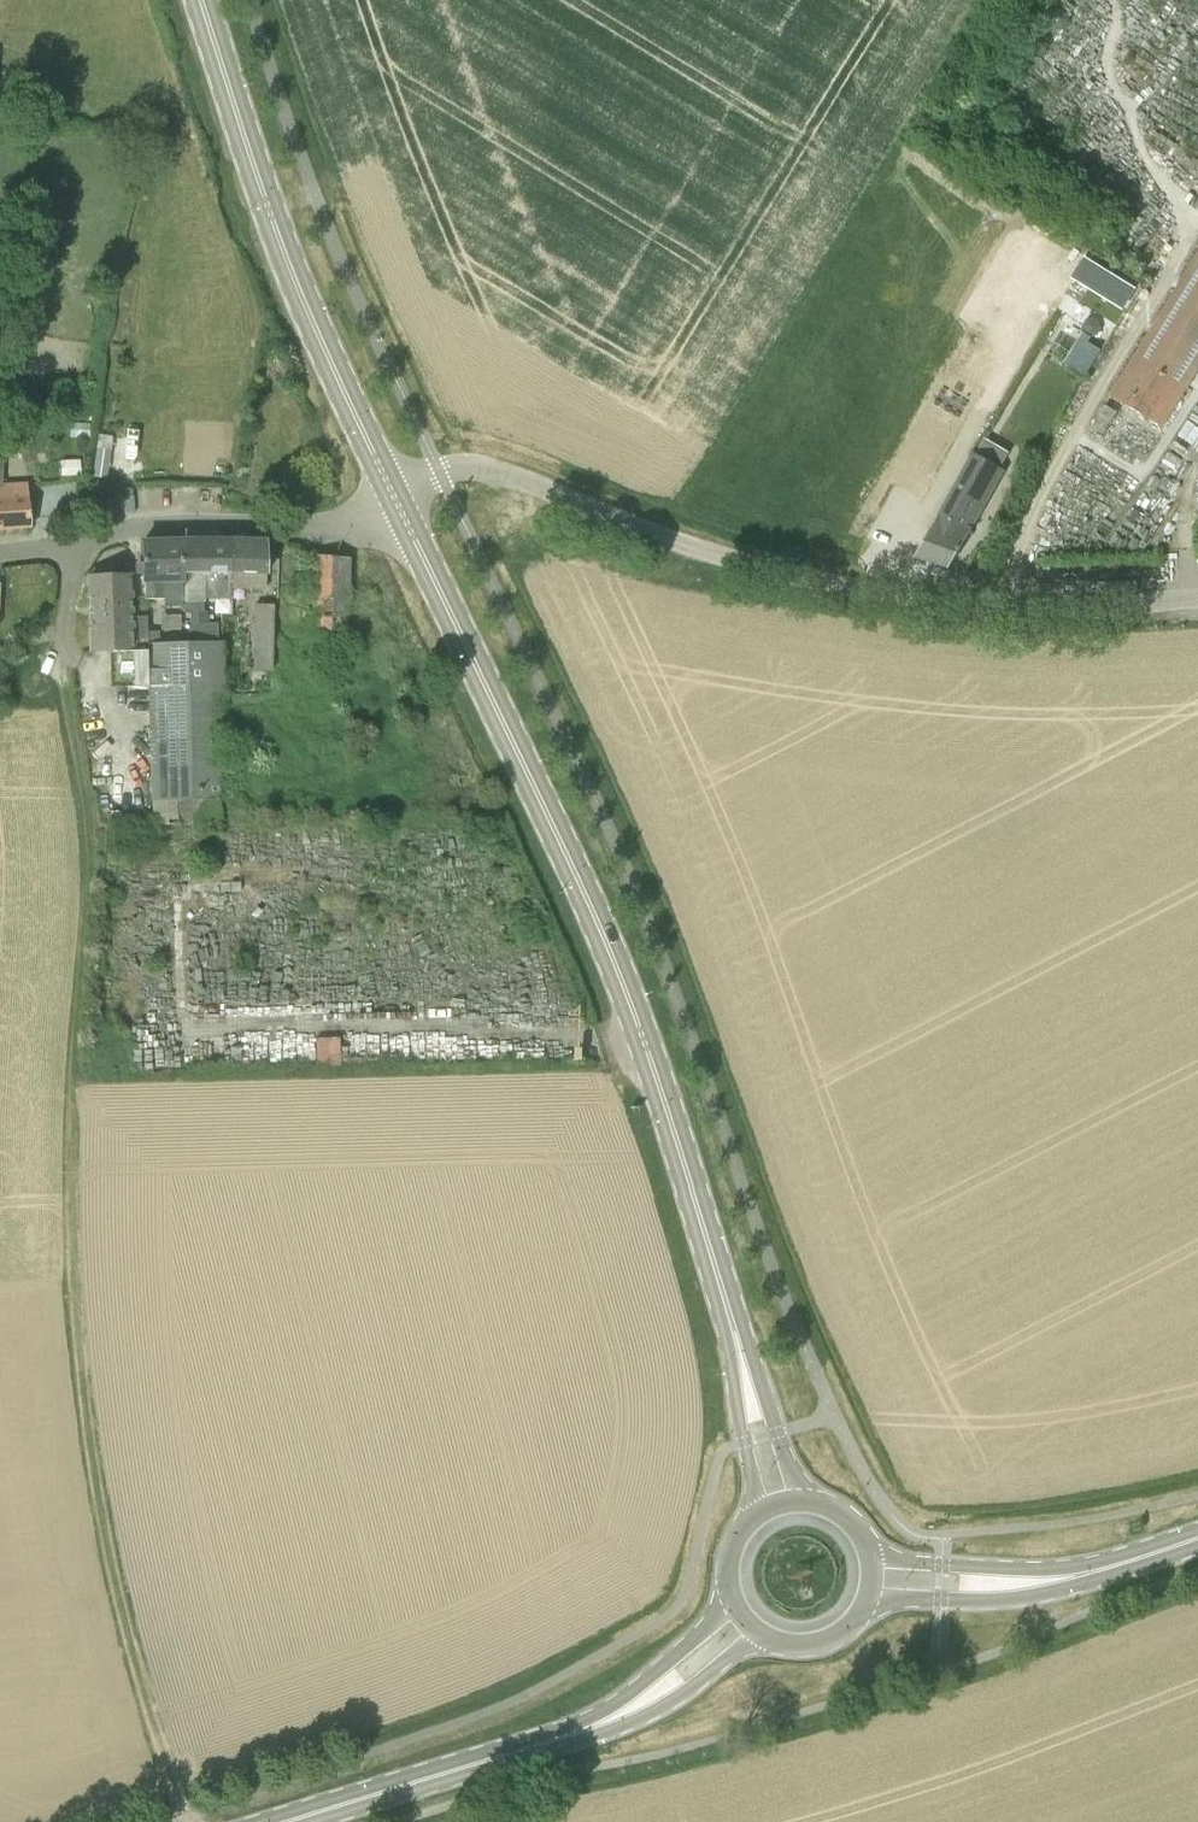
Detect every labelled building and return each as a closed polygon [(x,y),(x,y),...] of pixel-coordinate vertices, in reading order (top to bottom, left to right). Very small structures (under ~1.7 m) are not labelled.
[(1109,398),(1163,429),(1189,386),(1197,371),(1197,253),(1109,398)] [(1112,305),(1085,290),(1079,300),(1104,316),(1112,305)] [(1103,437),(1117,413),(1105,407),(1091,430),(1103,437)] [(8,450),(0,449),(0,529),(32,527),(28,483),(2,484),(8,450)] [(949,569),(974,527),(969,525),(1001,469),(974,453),(937,516),(939,517),(916,558),(949,569)] [(80,461),(61,461),(61,477),(80,476),(80,461)] [(232,597),(232,589),(235,541),(230,541),(182,542),(183,581),(181,581),(181,600),(181,603),(205,602),(205,597),(232,597)] [(265,591),(266,576),(267,576),(266,542),(235,541),(232,589),(265,591)] [(181,600),(181,581),(183,581),(182,542),(142,542),(143,585),(145,585),(145,600),(164,600),(163,602),(181,600)] [(347,617),(349,558),(312,555),(299,555),(299,575),(297,575),(297,580),(299,580),(299,583),(309,584),(308,598),(307,598),(306,616),(311,617),(347,617)] [(90,617),(131,615),(129,575),(89,577),(90,617)] [(272,671),(273,605),(255,605),(253,670),(272,671)] [(92,651),(132,650),(131,615),(90,617),(92,651)] [(311,637),(347,636),(347,617),(311,617),(311,637)] [(190,625),(184,643),(218,642),(217,624),(190,624),(190,625)] [(222,800),(218,696),(226,695),(224,641),(218,642),(184,643),(147,644),(151,801),(176,801),(177,826),(220,825),(219,800),(222,800)] [(358,1056),(358,1033),(332,1034),(332,1057),(358,1056)]
